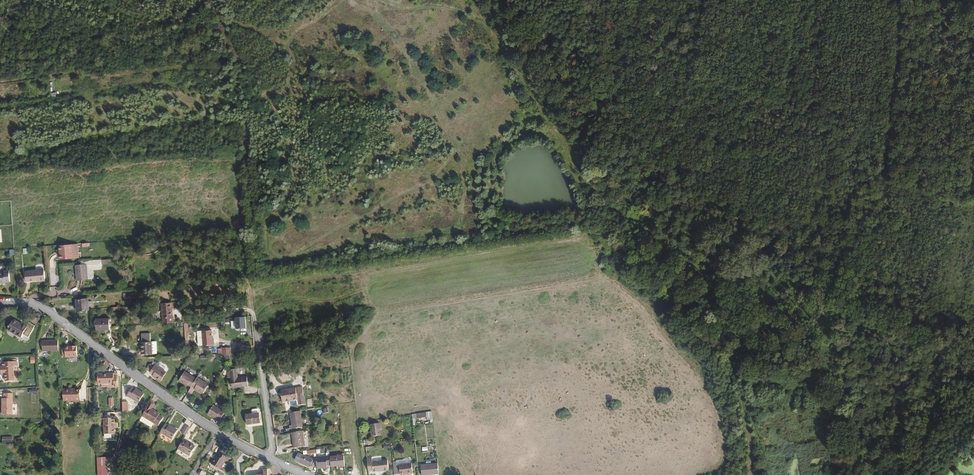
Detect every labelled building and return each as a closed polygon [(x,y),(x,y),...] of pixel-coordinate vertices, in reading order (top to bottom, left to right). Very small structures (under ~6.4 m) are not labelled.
[(73,259),(72,245),(58,246),(59,255),(59,260),(73,259)] [(87,280),(86,265),(75,266),(76,281),(87,280)] [(45,280),(44,270),(25,272),(26,282),(37,281),(37,280),(45,280)] [(9,272),(4,272),(4,273),(0,273),(0,284),(5,284),(5,283),(10,282),(9,272)] [(90,307),(90,302),(90,299),(76,300),(77,310),(90,309),(90,307)] [(174,310),(173,303),(163,303),(164,324),(175,323),(174,318),(172,318),(171,311),(174,310)] [(236,329),(246,328),(246,317),(236,317),(236,321),(236,329)] [(110,331),(110,320),(96,320),(96,332),(110,331)] [(29,339),(35,326),(28,323),(26,328),(11,321),(6,333),(21,340),(23,336),(29,339)] [(214,338),(213,329),(203,330),(204,345),(216,344),(216,338),(214,338)] [(152,354),(152,342),(150,342),(150,333),(142,333),(143,342),(141,342),(141,354),(152,354)] [(49,352),(49,341),(41,341),(41,352),(49,352)] [(76,357),(75,347),(64,347),(64,358),(76,357)] [(15,381),(14,367),(17,366),(17,362),(2,363),(3,368),(1,368),(1,374),(5,374),(6,382),(15,381)] [(161,382),(166,374),(154,365),(153,367),(150,372),(149,373),(152,375),(152,376),(161,382)] [(249,388),(248,377),(238,378),(238,370),(231,370),(231,373),(232,383),(232,389),(249,388)] [(196,381),(184,372),(179,381),(188,387),(190,384),(193,386),(196,381)] [(118,387),(117,376),(114,376),(113,373),(98,373),(98,374),(98,384),(98,385),(103,385),(103,387),(107,387),(107,384),(114,384),(114,387),(118,387)] [(204,395),(210,386),(198,378),(196,381),(193,386),(195,388),(194,389),(204,395)] [(139,402),(145,393),(136,387),(135,389),(131,387),(127,394),(139,402)] [(81,400),(80,390),(75,390),(72,390),(72,389),(63,389),(64,401),(81,400)] [(308,406),(305,389),(284,392),(286,403),(301,401),(301,407),(308,406)] [(12,415),(11,394),(3,394),(3,399),(2,399),(2,415),(12,415)] [(220,421),(226,413),(214,405),(208,414),(217,420),(218,419),(220,421)] [(163,417),(159,415),(159,414),(155,410),(154,412),(150,410),(147,408),(142,415),(154,422),(158,425),(163,417)] [(305,428),(303,412),(292,414),(294,426),(292,426),(292,430),(305,428)] [(154,422),(142,415),(139,420),(151,427),(154,422)] [(260,423),(259,415),(247,415),(247,426),(255,425),(255,424),(260,423)] [(116,427),(116,423),(114,423),(114,419),(104,420),(104,433),(114,433),(114,427),(116,427)] [(172,436),(178,428),(168,422),(168,423),(165,421),(160,429),(172,436)] [(186,433),(190,426),(185,423),(181,430),(186,433)] [(380,438),(378,425),(368,427),(370,439),(380,438)] [(307,447),(305,432),(294,433),(295,448),(307,447)] [(190,454),(196,444),(187,438),(186,440),(182,438),(177,447),(190,454)] [(189,458),(190,455),(178,450),(176,453),(189,458)] [(315,459),(312,458),(314,454),(317,454),(317,450),(309,451),(310,454),(309,457),(300,453),(297,460),(312,467),(315,459)] [(220,470),(228,457),(220,452),(217,456),(216,455),(211,464),(220,470)] [(331,457),(331,456),(317,457),(318,469),(329,468),(329,466),(332,466),(331,457)] [(345,466),(345,456),(337,457),(331,457),(332,466),(332,467),(338,467),(345,466)] [(388,471),(387,460),(372,462),(371,457),(367,458),(368,466),(368,471),(373,471),(373,472),(388,471)] [(107,467),(108,467),(108,460),(104,460),(104,467),(99,467),(99,474),(106,474),(108,474),(107,467)] [(414,474),(413,463),(401,464),(402,474),(414,474)] [(438,464),(421,465),(422,474),(432,474),(439,474),(438,464)]
